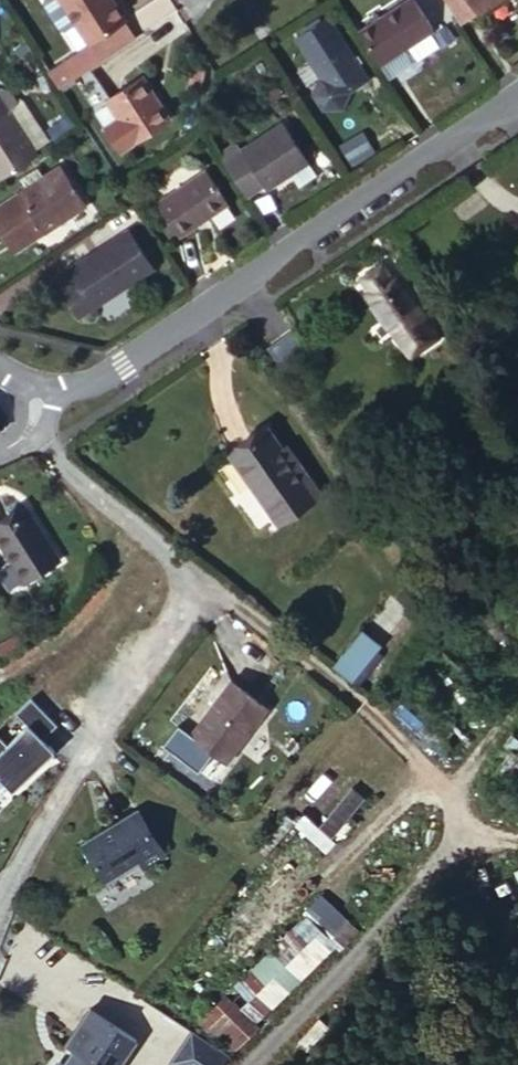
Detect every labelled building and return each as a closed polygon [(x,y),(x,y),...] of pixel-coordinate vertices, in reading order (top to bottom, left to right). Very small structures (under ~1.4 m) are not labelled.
[(135,38),(111,0),(61,0),(88,44),(99,61),(99,62),(135,38)] [(362,23),(382,56),(430,23),(414,0),(397,0),(362,23)] [(460,15),(484,0),(451,0),(460,15)] [(359,60),(329,12),(297,33),(323,73),(336,75),(359,60)] [(73,76),(99,61),(88,44),(62,60),(73,76)] [(368,74),(359,60),(336,75),(323,73),(314,92),(321,101),(347,100),(353,83),(368,74)] [(171,116),(144,74),(108,98),(120,117),(106,126),(121,149),(171,116)] [(10,109),(1,94),(0,95),(0,115),(10,109)] [(26,162),(0,117),(0,179),(26,162)] [(282,122),(241,146),(265,188),(306,164),(282,122)] [(353,167),(377,153),(364,131),(340,145),(353,167)] [(15,191),(0,201),(0,225),(23,260),(93,215),(58,162),(15,191)] [(203,180),(152,211),(170,244),(221,212),(203,180)] [(0,225),(0,238),(17,264),(23,260),(0,225)] [(128,232),(67,269),(73,280),(58,288),(73,314),(151,268),(128,232)] [(352,308),(393,370),(424,349),(384,288),(376,294),(367,280),(349,293),(357,304),(352,308)] [(298,338),(271,357),(289,383),(316,365),(298,338)] [(294,443),(258,468),(305,538),(347,509),(323,475),(319,479),(294,443)] [(9,530),(36,586),(75,570),(48,513),(9,530)] [(368,633),(336,671),(352,686),(385,649),(368,633)] [(238,694),(193,746),(222,773),(268,721),(238,694)] [(29,724),(9,743),(0,751),(0,778),(12,791),(56,751),(44,738),(59,724),(33,696),(17,711),(29,724)] [(9,743),(0,734),(0,751),(9,743)] [(335,840),(366,800),(352,789),(321,829),(335,840)] [(138,817),(84,845),(105,886),(160,858),(138,817)] [(343,950),(356,936),(347,926),(338,935),(315,911),(198,1030),(229,1063),(343,950)] [(129,1049),(83,1015),(57,1052),(72,1062),(70,1064),(118,1064),(129,1049)]
